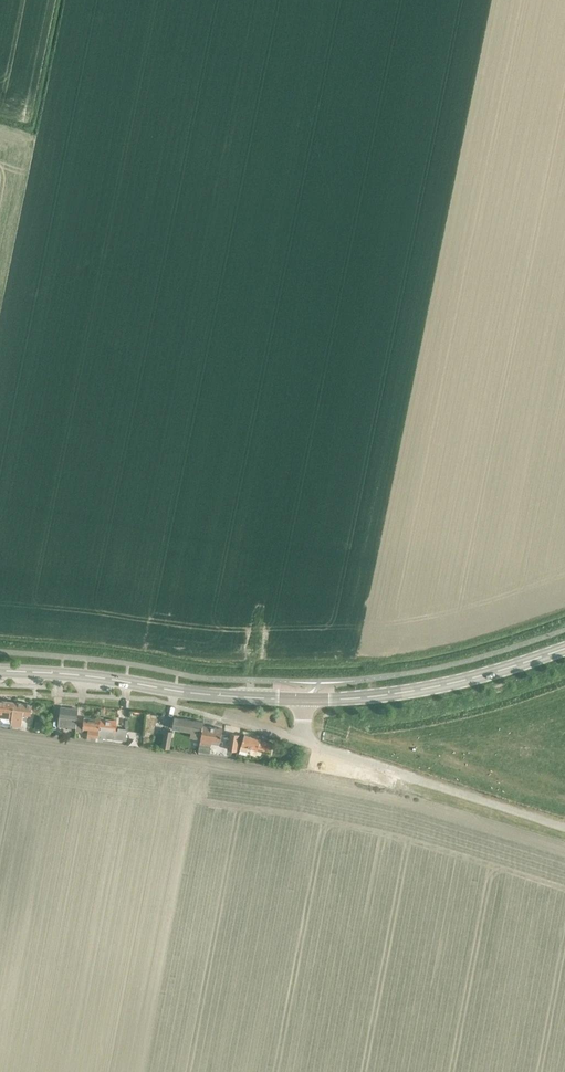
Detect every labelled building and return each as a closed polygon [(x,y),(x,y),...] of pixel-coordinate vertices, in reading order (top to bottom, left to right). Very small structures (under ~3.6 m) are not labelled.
[(1,724),(6,725),(11,726),(11,723),(14,702),(0,700),(0,724),(1,724)] [(32,704),(14,702),(11,723),(21,725),(22,719),(25,720),(26,714),(30,714),(32,704)] [(59,724),(76,726),(76,719),(78,709),(61,706),(59,724)] [(115,740),(117,731),(115,730),(116,720),(103,718),(103,716),(101,715),(100,718),(100,720),(98,737),(103,738),(115,740)] [(200,739),(203,725),(203,722),(174,717),(172,728),(190,731),(189,737),(200,739)] [(83,720),(82,728),(87,728),(87,736),(98,737),(100,720),(84,718),(83,720)] [(83,720),(76,719),(76,726),(76,727),(75,731),(82,732),(82,728),(83,720)] [(200,739),(200,743),(198,750),(209,752),(211,739),(220,741),(222,728),(203,725),(200,739)] [(117,727),(117,731),(115,740),(125,741),(126,729),(117,727)] [(169,749),(172,731),(164,730),(161,747),(169,749)] [(236,750),(239,735),(231,733),(228,749),(236,750)] [(241,744),(238,752),(245,754),(248,747),(254,749),(262,751),(262,749),(270,751),(272,743),(244,734),(241,744)]
